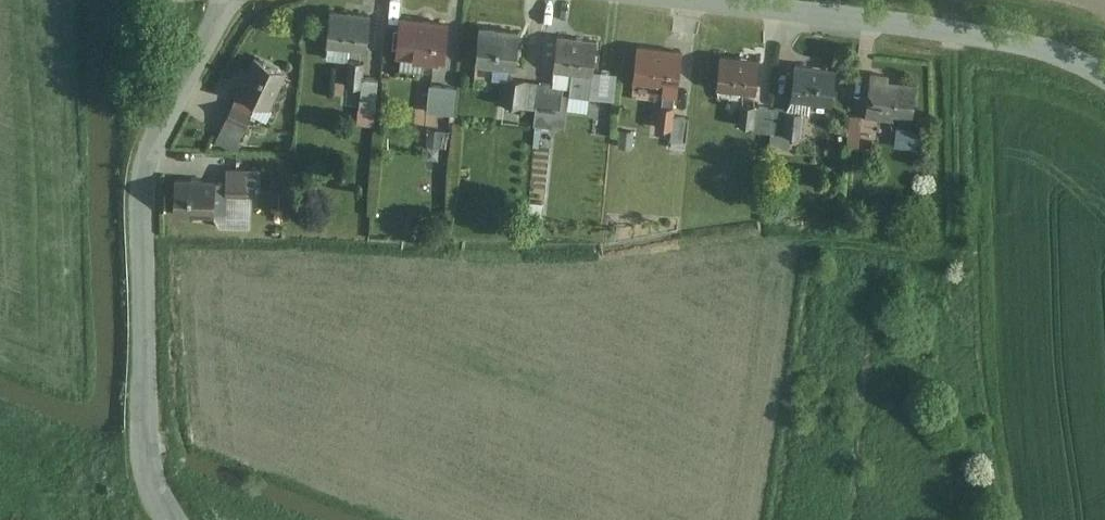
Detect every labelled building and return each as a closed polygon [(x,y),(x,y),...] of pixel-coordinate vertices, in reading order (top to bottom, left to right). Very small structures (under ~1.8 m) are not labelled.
[(377,12),(332,8),(329,47),(374,50),(377,12)] [(450,22),(404,19),(401,58),(447,61),(450,22)] [(525,28),(480,25),(477,63),(522,67),(525,28)] [(605,37),(559,33),(556,72),(602,75),(605,37)] [(686,48),(640,44),(637,83),(683,86),(686,48)] [(764,54),(719,50),(716,89),(761,93),(764,54)] [(293,70),(258,53),(219,136),(239,146),(260,102),(274,109),(293,70)] [(840,65),(795,62),(792,100),(837,104),(840,65)] [(362,64),(340,63),(339,88),(360,88),(360,112),(379,112),(380,79),(362,79),(362,64)] [(925,82),(873,76),(869,118),(920,123),(925,82)] [(562,84),(508,79),(506,108),(559,113),(562,84)] [(462,89),(432,86),(429,112),(460,115),(462,89)] [(803,107),(739,102),(737,127),(801,132),(803,107)] [(684,106),(662,103),(658,127),(681,130),(684,106)] [(635,127),(620,127),(620,149),(634,149),(635,127)] [(448,130),(432,129),(431,146),(448,147),(448,130)] [(924,131),(896,129),(895,147),(922,150),(924,131)] [(558,133),(541,133),(542,150),(558,149),(558,133)] [(254,168),(229,168),(230,197),(254,197),(254,168)] [(224,178),(182,177),(181,211),(223,212),(224,178)]
